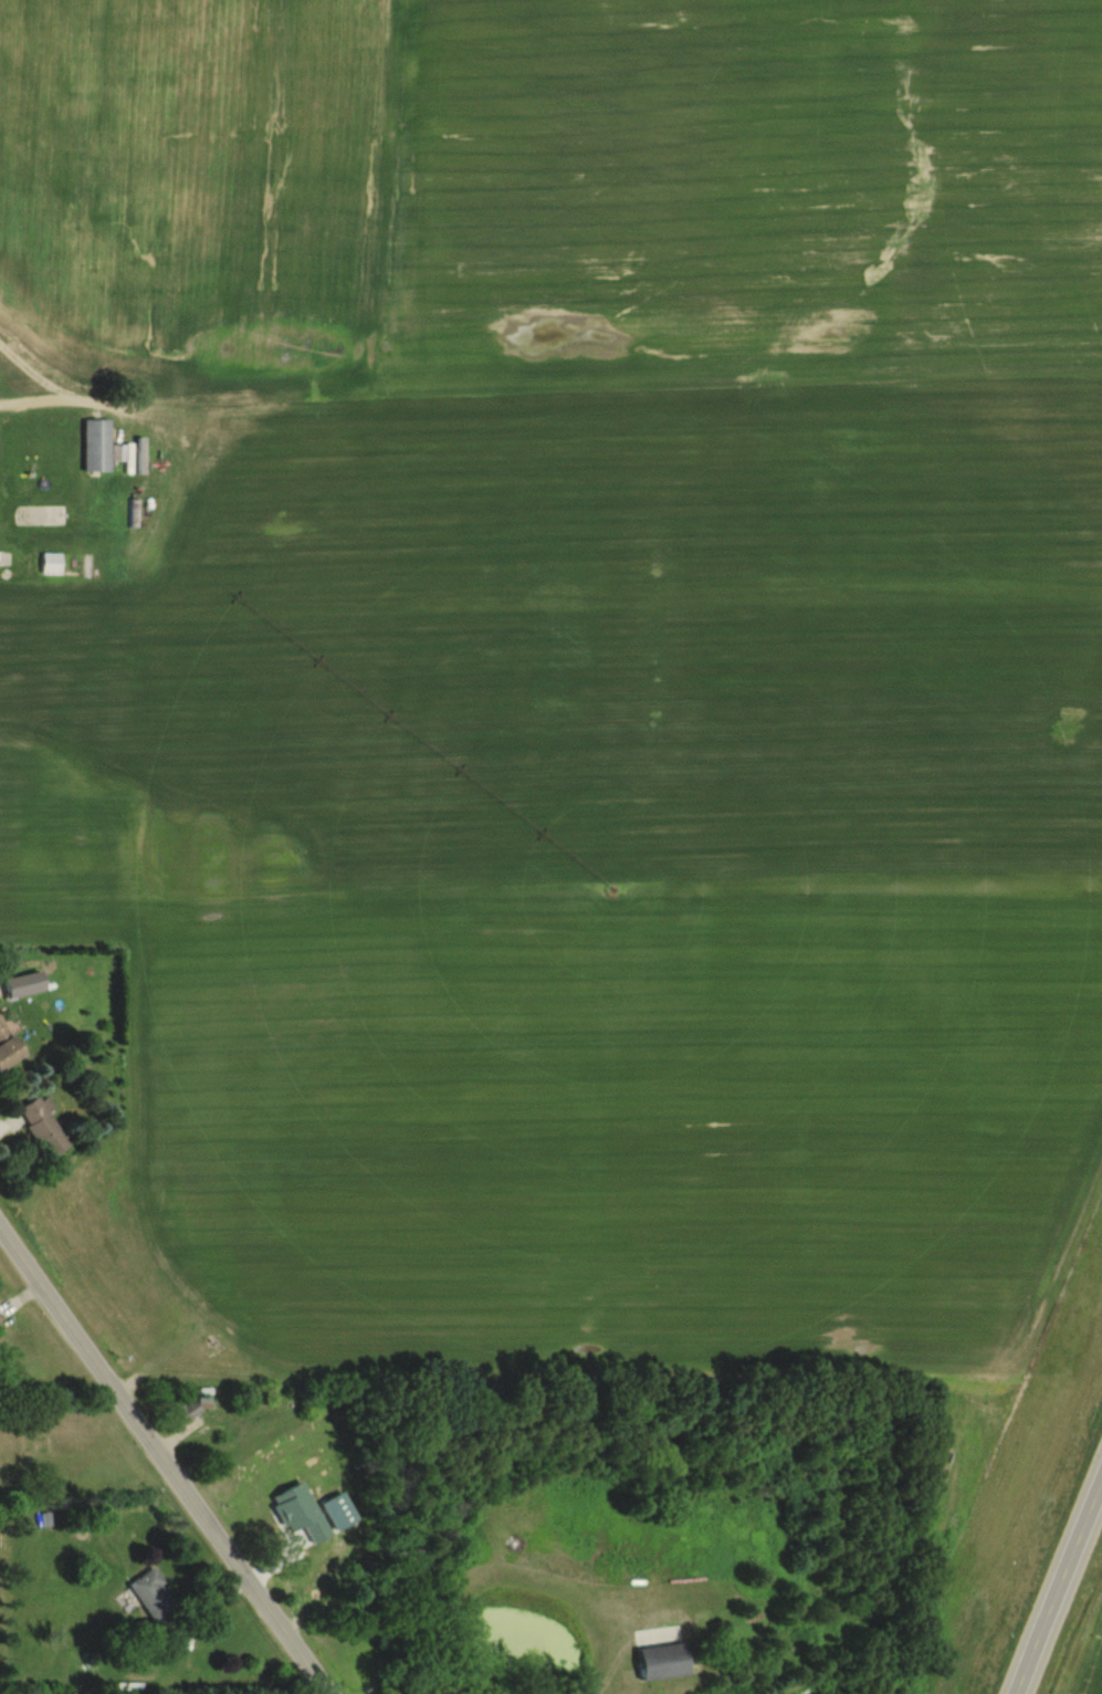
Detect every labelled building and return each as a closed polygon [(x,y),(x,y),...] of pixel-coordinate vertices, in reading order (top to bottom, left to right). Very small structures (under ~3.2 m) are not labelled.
[(84,472),(109,472),(109,420),(84,420),(84,472)] [(85,553),(41,553),(41,575),(85,575),(85,553)] [(24,1056),(0,1019),(0,1072),(24,1056)] [(16,1111),(48,1161),(69,1147),(48,1113),(54,1109),(46,1097),(40,1101),(37,1097),(16,1111)] [(173,1407),(174,1423),(200,1421),(198,1404),(173,1407)] [(181,1612),(155,1567),(128,1582),(154,1627),(181,1612)] [(688,1678),(685,1646),(639,1650),(642,1682),(688,1678)]
